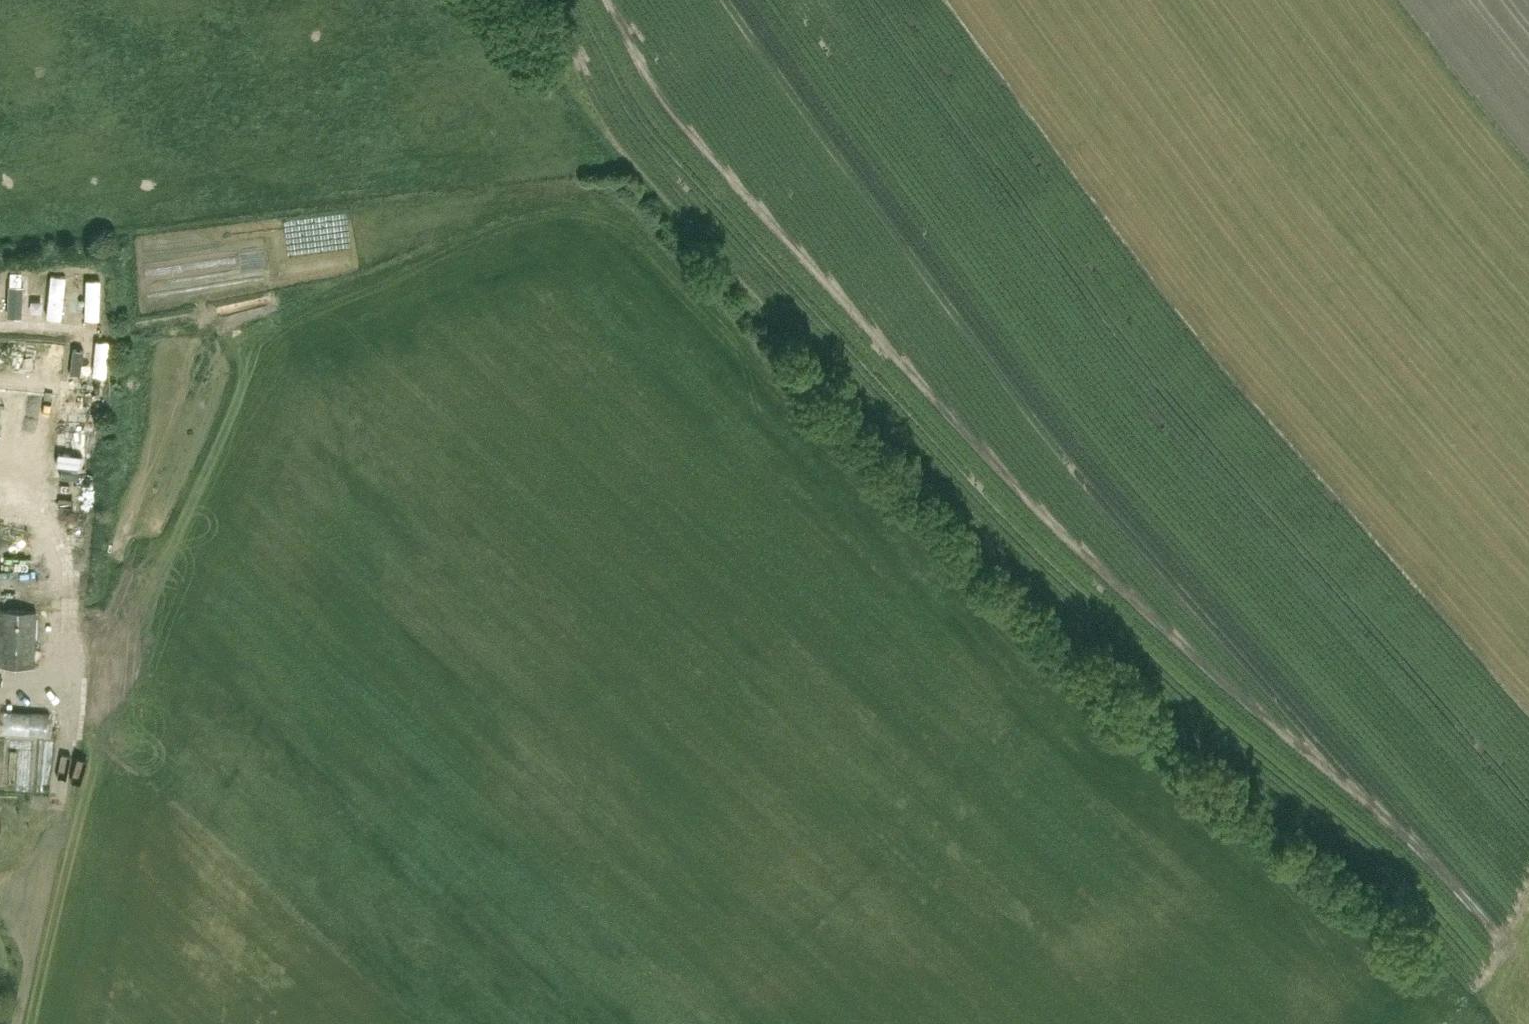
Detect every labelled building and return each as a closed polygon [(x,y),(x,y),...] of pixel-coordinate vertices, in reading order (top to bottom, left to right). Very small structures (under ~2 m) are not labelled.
[(13,570),(30,569),(29,560),(12,561),(13,570)] [(34,666),(38,610),(0,608),(0,664),(34,666)] [(23,712),(24,727),(42,726),(40,711),(23,712)]
